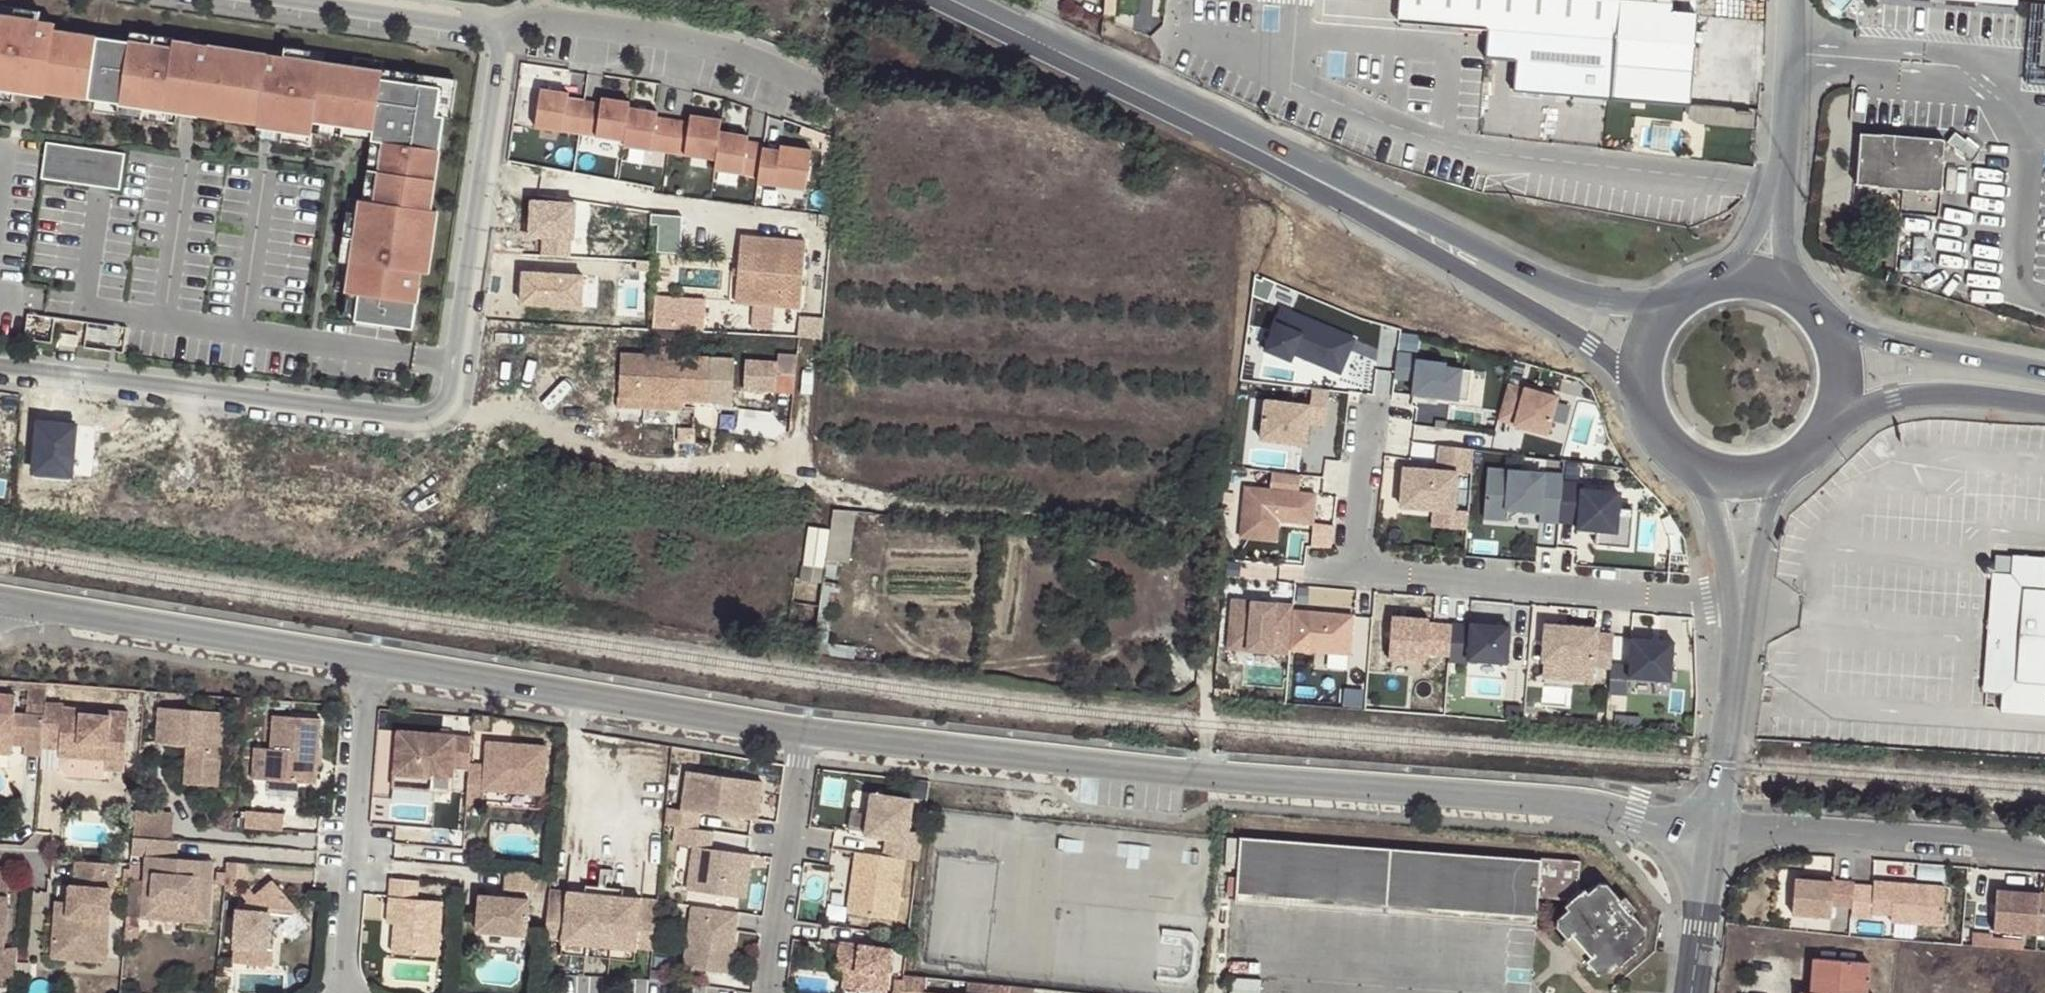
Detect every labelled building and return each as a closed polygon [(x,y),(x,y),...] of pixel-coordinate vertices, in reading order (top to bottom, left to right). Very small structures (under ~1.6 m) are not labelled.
[(1689,106),(1697,13),(1672,10),(1673,0),(1400,0),(1399,21),(1487,29),(1485,58),(1516,61),(1513,89),(1689,106)] [(1842,11),(1852,0),(1830,0),(1842,11)] [(2043,0),(2037,68),(2044,69),(2044,0),(2043,0)] [(2,6),(1,16),(38,22),(39,12),(2,6)] [(33,94),(35,83),(88,90),(97,38),(55,32),(56,25),(38,22),(1,16),(0,16),(0,89),(33,94)] [(173,50),(97,38),(88,90),(86,101),(94,102),(176,114),(182,115),(184,103),(222,109),(220,121),(257,126),(259,115),(274,117),(272,131),(311,137),(311,135),(313,124),(372,133),(371,144),(366,173),(378,175),(374,205),(361,203),(359,203),(354,235),(350,263),(345,295),(356,297),(352,324),(403,332),(410,333),(419,276),(412,275),(421,213),(429,214),(443,120),(436,119),(440,91),(381,82),(382,75),(352,70),(322,66),(283,60),(174,43),(173,50)] [(283,60),(322,66),(324,56),(285,50),(283,60)] [(352,70),(382,75),(384,65),(354,60),(352,70)] [(450,120),(455,86),(382,75),(381,82),(440,91),(436,119),(443,120),(450,120)] [(45,95),(86,101),(88,90),(35,83),(33,94),(33,97),(44,99),(45,95)] [(581,128),(585,95),(569,93),(570,88),(541,84),(535,122),(581,128)] [(630,101),(631,97),(603,93),(602,97),(585,95),(581,128),(625,135),(630,101)] [(674,116),(658,112),(659,108),(630,101),(625,135),(624,140),(669,149),(674,116)] [(176,114),(94,102),(92,114),(174,125),(176,114)] [(184,103),(182,115),(191,116),(220,121),(222,109),(184,103)] [(690,119),(674,116),(669,149),(716,159),(720,131),(722,119),(691,113),(690,119)] [(257,126),(255,141),(267,143),(309,149),(311,137),(272,131),(274,117),(259,115),(257,126)] [(313,124),(311,135),(371,144),(372,133),(313,124)] [(716,159),(714,169),(759,178),(763,151),(764,145),(747,142),(748,137),(720,131),(716,159)] [(1944,140),(1862,134),(1858,183),(1940,189),(1944,140)] [(125,155),(47,143),(41,179),(86,186),(120,191),(125,155)] [(811,152),(780,147),(779,154),(763,151),(759,178),(758,185),(805,192),(811,152)] [(366,173),(361,203),(374,205),(378,175),(366,173)] [(579,202),(536,199),(535,220),(534,234),(547,235),(546,253),(575,256),(579,202)] [(419,276),(426,277),(436,215),(429,214),(421,213),(412,275),(419,276)] [(338,262),(350,263),(354,235),(342,233),(338,262)] [(729,304),(793,309),(798,244),(733,239),(729,304)] [(526,270),(524,301),(584,305),(586,274),(526,270)] [(345,295),(341,322),(352,324),(356,297),(345,295)] [(644,299),(643,329),(693,333),(695,303),(644,299)] [(1358,334),(1276,299),(1257,341),(1340,378),(1358,334)] [(78,333),(60,331),(59,342),(77,344),(78,333)] [(709,360),(621,353),(618,397),(681,401),(706,403),(709,360)] [(1476,365),(1415,356),(1411,401),(1471,406),(1476,365)] [(778,365),(745,363),(743,392),(775,395),(778,365)] [(1563,397),(1509,381),(1495,421),(1553,439),(1563,397)] [(1310,400),(1266,394),(1260,439),(1307,446),(1309,424),(1328,429),(1330,389),(1312,388),(1310,400)] [(618,397),(616,396),(616,406),(681,411),(681,401),(618,397)] [(32,472),(70,476),(74,426),(37,422),(32,472)] [(1434,465),(1404,463),(1397,508),(1432,513),(1430,528),(1469,531),(1475,448),(1438,444),(1434,465)] [(360,458),(300,451),(295,496),(354,503),(360,458)] [(1577,474),(1491,465),(1486,518),(1507,520),(1509,507),(1544,512),(1542,526),(1620,536),(1621,493),(1578,489),(1577,474)] [(1315,491),(1245,481),(1238,537),(1281,542),(1283,524),(1314,526),(1315,491)] [(855,510),(834,509),(832,524),(830,536),(851,539),(855,510)] [(810,527),(804,579),(821,582),(828,529),(810,527)] [(851,539),(830,536),(828,546),(827,556),(849,558),(851,539)] [(2044,714),(2044,556),(1996,552),(1984,690),(2002,692),(2001,711),(2044,714)] [(1275,604),(1230,601),(1224,648),(1273,652),(1275,604)] [(1356,618),(1293,609),(1286,652),(1350,660),(1356,618)] [(1455,619),(1394,613),(1387,662),(1451,671),(1455,619)] [(1468,616),(1467,665),(1508,668),(1515,621),(1468,616)] [(1605,628),(1544,624),(1540,677),(1601,682),(1605,628)] [(1678,638),(1632,633),(1628,677),(1672,684),(1678,638)] [(66,704),(45,703),(45,706),(42,748),(60,749),(108,752),(108,760),(127,762),(130,711),(111,710),(111,716),(84,714),(84,709),(66,708),(66,704)] [(45,706),(35,705),(34,716),(0,714),(0,754),(11,755),(13,736),(13,729),(25,728),(25,737),(24,757),(42,758),(42,748),(45,706)] [(153,745),(184,746),(195,747),(193,785),(217,786),(221,712),(156,707),(153,745)] [(274,717),(271,750),(268,782),(316,786),(322,721),(274,717)] [(13,729),(13,736),(25,737),(25,728),(13,729)] [(469,764),(471,738),(396,732),(393,776),(451,781),(452,769),(468,770),(469,764)] [(485,766),(469,764),(466,805),(483,806),(484,792),(541,797),(546,748),(487,744),(485,766)] [(195,747),(184,746),(182,785),(193,785),(195,747)] [(108,752),(60,749),(59,757),(108,760),(108,752)] [(268,782),(271,750),(261,749),(260,781),(268,782)] [(108,760),(108,768),(127,769),(127,762),(108,760)] [(666,807),(665,825),(681,827),(697,829),(700,812),(741,818),(743,802),(759,804),(762,781),(687,771),(682,810),(666,807)] [(669,802),(679,803),(682,779),(671,778),(669,802)] [(886,838),(884,855),(905,858),(919,860),(923,833),(908,830),(912,799),(871,793),(865,835),(886,838)] [(743,802),(741,818),(756,820),(759,804),(743,802)] [(245,813),(244,829),(280,832),(282,816),(245,813)] [(697,829),(681,827),(678,844),(693,846),(687,890),(746,898),(752,855),(748,854),(718,849),(717,853),(710,853),(711,849),(713,831),(697,829)] [(1422,850),(1242,837),(1237,900),(1393,911),(1505,920),(1535,922),(1537,896),(1563,898),(1567,901),(1564,904),(1569,907),(1558,916),(1558,925),(1566,935),(1571,933),(1591,955),(1587,958),(1595,969),(1605,970),(1614,962),(1618,964),(1636,948),(1633,945),(1644,935),(1645,927),(1631,912),(1629,913),(1619,901),(1621,899),(1608,883),(1599,882),(1588,891),(1586,888),(1583,890),(1578,885),(1580,861),(1541,857),(1541,859),(1422,850)] [(178,841),(132,839),(131,857),(146,857),(144,881),(152,881),(150,914),(185,916),(185,923),(208,924),(212,869),(204,868),(205,861),(177,858),(178,841)] [(884,855),(856,852),(847,913),(897,919),(905,858),(884,855)] [(115,862),(75,859),(74,884),(70,884),(69,899),(69,908),(65,908),(63,913),(56,913),(54,942),(89,944),(88,959),(107,960),(110,887),(114,888),(115,862)] [(1918,877),(1946,878),(1946,863),(1919,862),(1918,877)] [(226,863),(223,893),(236,893),(237,879),(252,881),(252,865),(226,863)] [(600,863),(598,880),(611,882),(613,865),(600,863)] [(531,891),(533,871),(502,869),(501,888),(531,891)] [(4,947),(9,872),(0,871),(0,977),(4,976),(12,972),(4,947)] [(417,899),(419,880),(391,878),(390,897),(396,898),(394,923),(392,953),(439,957),(442,901),(417,899)] [(1851,912),(1852,887),(1832,886),(1833,880),(1814,878),(1814,884),(1805,884),(1794,883),(1792,919),(1830,921),(1831,911),(1851,912)] [(585,879),(584,887),(622,892),(623,884),(611,882),(598,880),(585,879)] [(152,881),(144,881),(142,920),(185,923),(185,916),(150,914),(152,881)] [(548,882),(544,932),(561,934),(561,936),(585,939),(609,943),(635,946),(635,944),(652,946),(657,897),(622,892),(584,887),(548,882)] [(1873,888),(1852,887),(1850,919),(1872,921),(1872,915),(1891,917),(1891,924),(1941,927),(1943,888),(1873,883),(1873,888)] [(253,908),(246,916),(236,927),(233,978),(270,980),(272,941),(295,916),(267,892),(253,908)] [(1994,892),(1992,932),(2044,936),(2044,895),(1994,892)] [(527,898),(478,894),(474,931),(524,935),(527,898)] [(388,924),(394,923),(396,898),(390,897),(388,924)] [(69,908),(69,899),(56,899),(56,913),(63,913),(65,908),(69,908)] [(237,909),(246,916),(253,908),(244,901),(237,909)] [(738,912),(692,906),(684,967),(730,974),(738,912)] [(585,939),(561,936),(559,947),(584,950),(585,939)] [(585,939),(584,950),(608,954),(609,943),(585,939)] [(54,958),(88,959),(89,944),(54,942),(54,958)] [(841,942),(837,970),(843,971),(857,972),(863,973),(860,990),(884,992),(886,992),(892,949),(841,942)] [(609,943),(608,954),(633,957),(635,946),(609,943)] [(17,978),(19,946),(4,947),(12,972),(4,976),(17,978)] [(1862,964),(1805,960),(1803,992),(1860,992),(1862,964)] [(854,989),(860,990),(863,973),(857,972),(854,989)] [(1010,985),(968,981),(966,992),(1009,992),(1010,985)] [(1035,988),(1010,985),(1009,992),(1035,992),(1035,988)]
